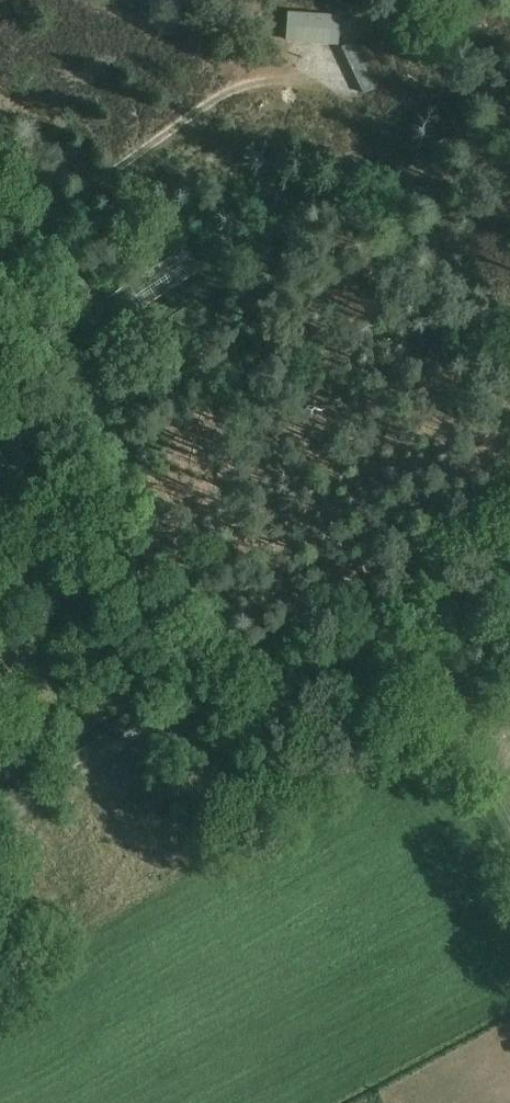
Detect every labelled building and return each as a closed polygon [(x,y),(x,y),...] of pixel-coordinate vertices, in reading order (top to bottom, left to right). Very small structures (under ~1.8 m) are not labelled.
[(289,40),(337,44),(339,17),(290,14),(289,40)] [(376,89),(354,41),(341,47),(364,94),(376,89)] [(175,254),(107,300),(121,322),(191,277),(175,254)]
